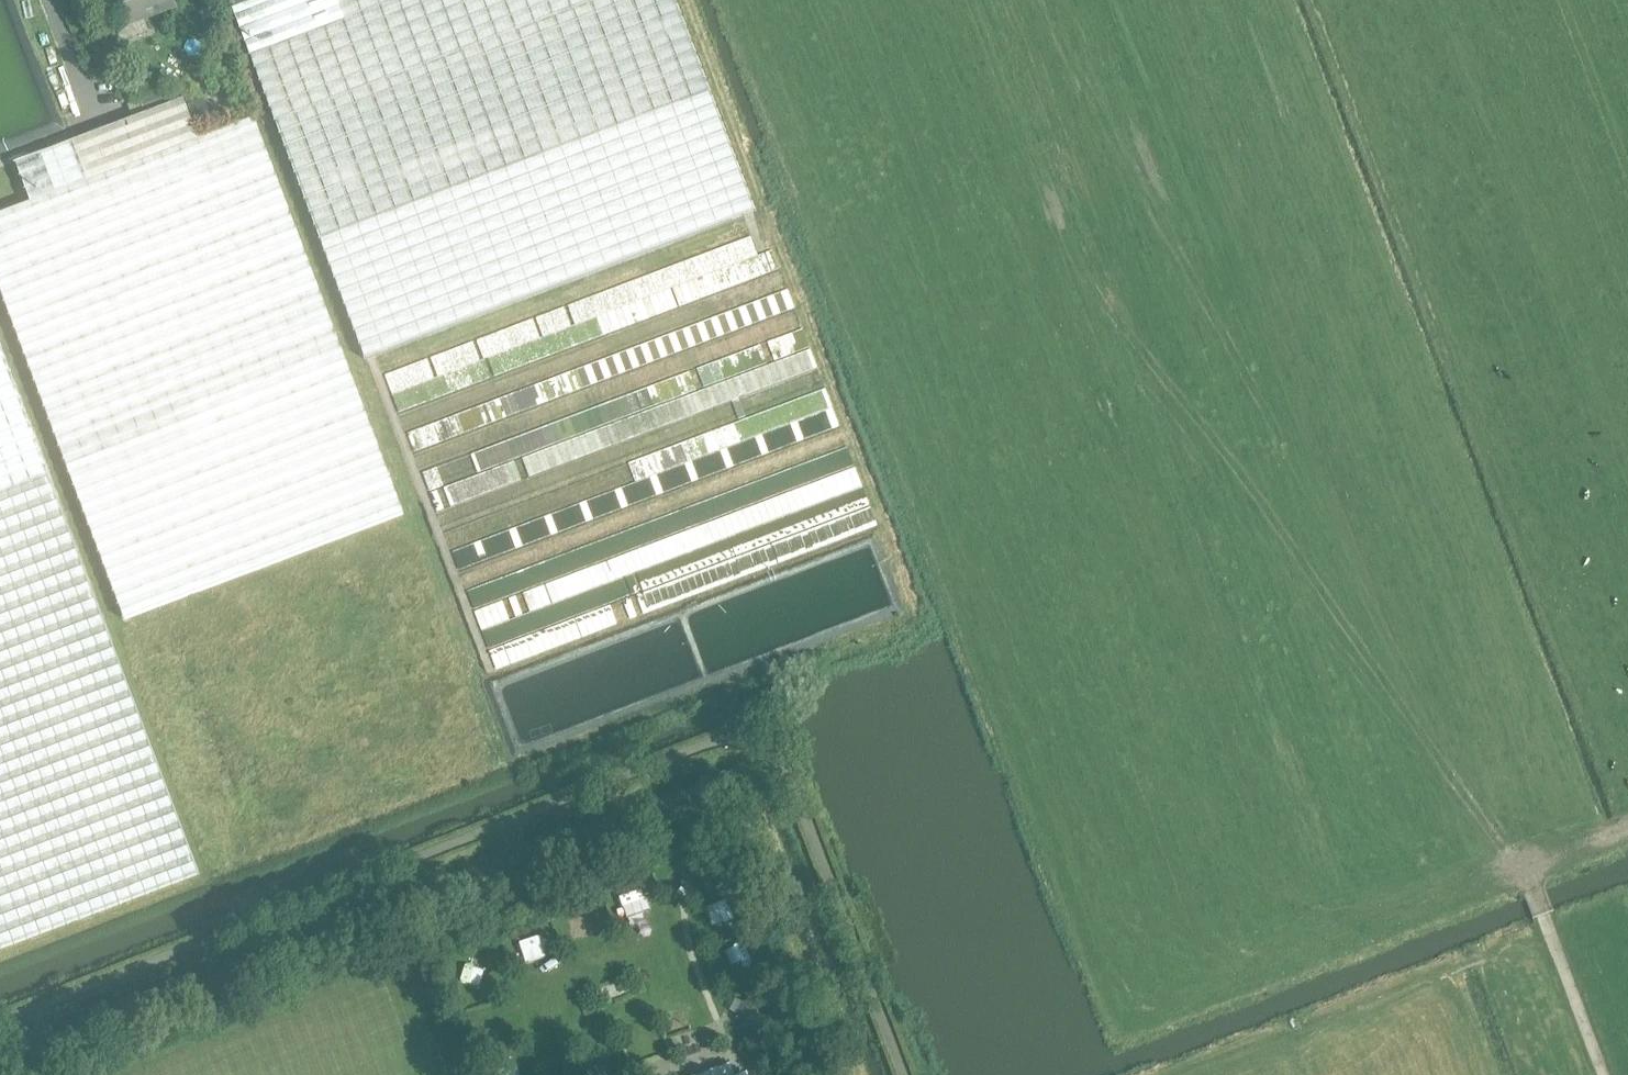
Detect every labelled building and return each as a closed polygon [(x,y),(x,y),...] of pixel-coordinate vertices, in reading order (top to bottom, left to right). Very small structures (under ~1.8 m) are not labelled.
[(176,9),(173,0),(118,0),(128,27),(176,9)] [(756,211),(676,0),(241,0),(231,4),(365,360),(756,211)] [(184,101),(17,164),(32,203),(0,215),(0,288),(125,619),(404,514),(254,119),(199,140),(184,101)] [(199,874),(0,346),(0,949),(199,874)] [(727,1066),(702,1074),(730,1074),(727,1066)]
